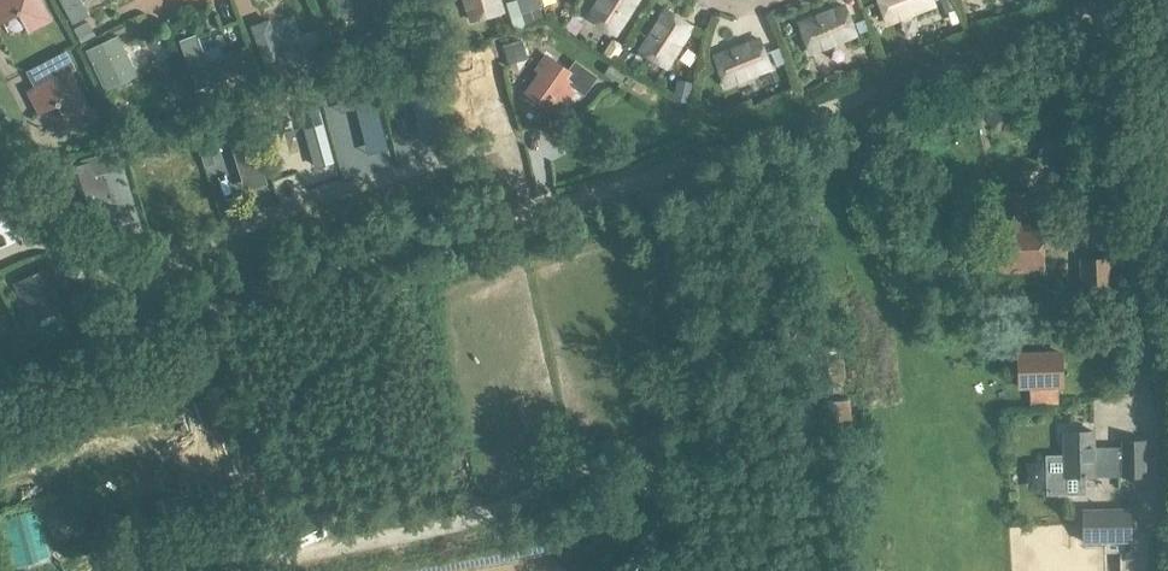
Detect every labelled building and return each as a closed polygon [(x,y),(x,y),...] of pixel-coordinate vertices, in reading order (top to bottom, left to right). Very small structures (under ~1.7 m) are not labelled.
[(3,22),(18,14),(22,15),(30,30),(50,19),(40,0),(0,0),(0,16),(3,22)] [(73,23),(89,15),(81,0),(61,0),(73,23)] [(343,17),(362,11),(358,0),(337,0),(343,17)] [(499,0),(465,0),(472,21),(502,12),(499,0)] [(507,3),(511,18),(523,14),(522,13),(518,0),(516,0),(507,3)] [(522,13),(541,7),(546,5),(545,0),(518,0),(522,13)] [(589,17),(616,35),(638,0),(600,0),(589,17)] [(888,22),(933,5),(931,0),(880,0),(888,22)] [(954,0),(941,0),(945,11),(957,7),(954,0)] [(967,8),(1001,0),(965,0),(967,8)] [(856,35),(844,6),(799,23),(811,53),(856,35)] [(541,7),(522,13),(523,14),(526,27),(545,21),(541,7)] [(930,9),(883,29),(889,43),(936,23),(930,9)] [(666,10),(640,51),(634,47),(630,54),(641,61),(645,54),(667,68),(693,27),(666,10)] [(270,20),(252,26),(270,77),(311,61),(305,43),(282,51),(270,20)] [(119,36),(88,50),(106,89),(137,75),(119,36)] [(625,46),(613,39),(604,54),(615,61),(625,46)] [(771,69),(759,39),(714,57),(726,86),(771,69)] [(208,66),(199,40),(182,46),(197,88),(236,74),(231,58),(208,66)] [(523,40),(504,46),(509,65),(528,59),(523,40)] [(480,47),(458,53),(438,59),(452,112),(473,106),(463,71),(484,66),(480,47)] [(781,48),(772,52),(777,66),(786,63),(781,48)] [(57,79),(38,89),(31,92),(42,113),(56,105),(60,106),(68,121),(88,111),(70,74),(77,70),(67,51),(47,61),(57,79)] [(526,91),(556,111),(564,100),(568,103),(579,90),(574,86),(575,84),(586,93),(599,75),(576,57),(570,66),(547,51),(536,68),(540,71),(526,91)] [(427,71),(408,75),(409,78),(412,94),(421,134),(441,130),(427,71)] [(727,102),(773,90),(769,76),(724,87),(727,102)] [(181,80),(165,86),(171,102),(186,96),(181,80)] [(678,80),(674,100),(690,103),(694,83),(678,80)] [(372,85),(352,91),(357,108),(368,149),(388,144),(372,85)] [(311,131),(305,113),(268,124),(283,172),(300,167),(291,137),(311,131)] [(248,121),(226,128),(230,141),(242,178),(264,171),(248,121)] [(210,142),(199,145),(206,167),(217,164),(210,142)] [(61,179),(65,196),(70,194),(77,218),(99,211),(97,203),(107,200),(105,194),(110,192),(106,181),(102,182),(100,174),(113,170),(108,153),(83,161),(86,171),(61,179)] [(1013,225),(993,226),(995,272),(1044,270),(1043,224),(1024,225),(1024,217),(1027,217),(1027,193),(1005,193),(1005,218),(1013,218),(1013,225)] [(1110,260),(1082,261),(1083,299),(1111,298),(1110,260)] [(46,278),(42,271),(17,284),(25,299),(29,297),(40,319),(59,310),(64,319),(88,308),(80,292),(68,298),(64,291),(68,289),(63,278),(58,280),(55,274),(46,278)] [(1061,353),(1019,355),(1021,390),(1062,388),(1061,353)] [(844,358),(828,361),(837,422),(853,420),(844,358)] [(1030,407),(1031,420),(1070,418),(1069,391),(1020,392),(1021,408),(1030,407)] [(1065,455),(1046,456),(1047,495),(1086,495),(1086,493),(1086,477),(1123,478),(1123,448),(1094,449),(1094,431),(1064,432),(1065,452),(1065,455)] [(1123,448),(1123,478),(1145,477),(1145,442),(1123,442),(1123,448)] [(1130,511),(1084,511),(1084,543),(1130,543),(1130,511)] [(27,527),(12,533),(18,550),(33,544),(27,527)]
